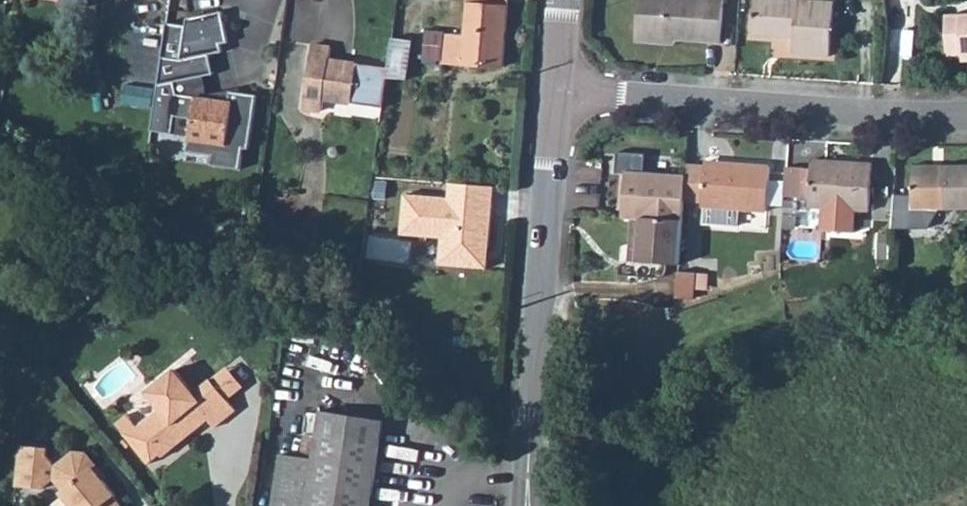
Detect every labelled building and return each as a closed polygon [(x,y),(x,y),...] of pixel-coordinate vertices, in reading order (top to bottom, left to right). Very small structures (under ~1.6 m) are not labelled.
[(443,62),(503,67),(509,0),(468,0),(465,37),(446,35),(443,62)] [(637,18),(645,18),(643,38),(676,40),(721,43),(724,0),(639,0),(637,18)] [(752,35),(795,38),(793,53),(830,56),(834,1),(818,0),(754,0),(752,35)] [(249,149),(257,95),(231,91),(229,101),(209,98),(178,94),(175,82),(204,76),(214,75),(210,55),(223,52),(221,44),(229,43),(222,11),(187,18),(186,25),(167,23),(158,86),(151,130),(173,134),(176,116),(193,118),(188,152),(213,156),(212,165),(241,170),(244,149),(249,149)] [(947,16),(948,51),(962,51),(962,56),(966,56),(966,15),(947,16)] [(393,38),(389,68),(387,78),(408,79),(413,41),(393,38)] [(387,78),(389,68),(329,60),(331,47),(313,45),(304,108),(322,111),(324,99),(383,107),(387,78)] [(209,98),(204,76),(175,82),(178,94),(209,98)] [(626,174),(623,218),(633,219),(633,218),(683,221),(684,200),(686,175),(645,172),(646,154),(617,152),(616,173),(626,174)] [(787,167),(784,196),(809,198),(809,207),(823,208),(822,230),(854,233),(856,210),(870,211),(873,164),(854,162),(854,167),(827,165),(827,160),(812,160),(811,168),(787,167)] [(686,175),(684,200),(702,201),(702,206),(705,206),(704,224),(738,226),(739,208),(767,210),(771,166),(733,164),(733,169),(705,167),(687,166),(686,175)] [(930,228),(941,209),(966,209),(966,165),(943,165),(943,168),(933,168),(933,165),(912,165),(912,196),(895,194),(892,228),(930,228)] [(494,187),(450,183),(449,198),(405,194),(402,234),(442,237),(440,265),(487,268),(488,260),(484,259),(484,251),(489,247),(494,187)] [(683,221),(633,218),(633,219),(629,261),(680,264),(683,221)] [(680,272),(678,298),(693,299),(695,272),(680,272)] [(90,280),(79,290),(88,301),(99,292),(90,280)] [(227,367),(211,379),(227,399),(243,387),(227,367)] [(176,369),(146,392),(160,409),(139,428),(163,457),(202,425),(200,423),(207,417),(209,419),(215,427),(236,410),(227,399),(211,379),(195,393),(176,369)] [(273,505),(371,505),(384,420),(321,411),(313,459),(281,454),(273,505)] [(74,451),(55,466),(47,455),(48,448),(22,445),(18,486),(42,489),(54,479),(63,491),(61,492),(72,505),(123,505),(115,497),(117,495),(104,480),(95,467),(97,465),(87,452),(74,451)] [(107,477),(97,465),(95,467),(104,480),(107,477)]
